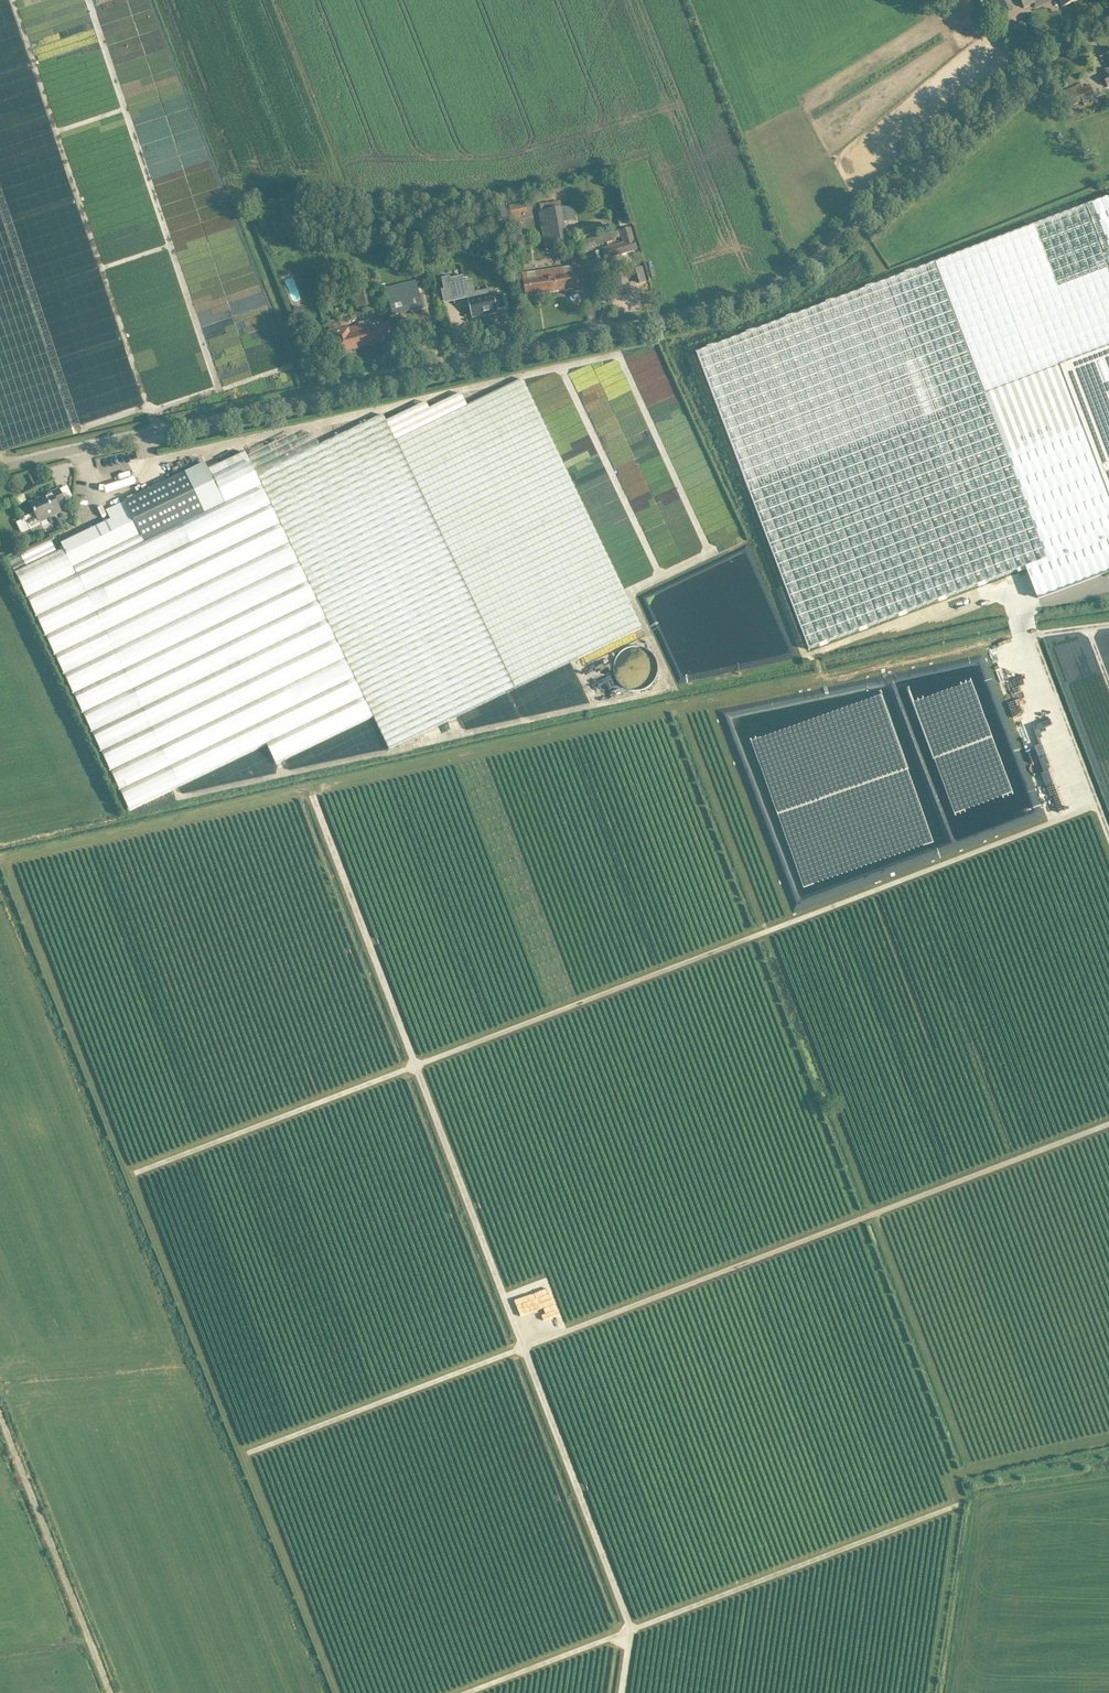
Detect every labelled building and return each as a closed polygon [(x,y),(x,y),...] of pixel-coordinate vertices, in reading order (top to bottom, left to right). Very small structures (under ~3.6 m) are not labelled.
[(1004,0),(990,0),(997,17),(1009,11),(1004,0)] [(1076,86),(1060,94),(1064,104),(1066,109),(1083,101),(1085,105),(1087,104),(1097,100),(1090,85),(1078,91),(1076,86)] [(1065,142),(1060,133),(1056,136),(1061,144),(1065,142)] [(697,355),(810,650),(1022,569),(1035,601),(1108,573),(1108,199),(1108,198),(935,264),(697,355)] [(562,208),(541,212),(547,244),(559,242),(570,240),(566,221),(580,218),(578,205),(564,208),(562,208)] [(626,209),(615,212),(620,228),(631,225),(626,209)] [(623,243),(604,248),(602,249),(605,257),(604,258),(604,259),(637,250),(635,240),(634,240),(631,228),(619,231),(623,243)] [(597,246),(595,239),(594,237),(583,240),(586,253),(594,251),(593,247),(597,246)] [(576,265),(563,267),(553,268),(553,270),(522,275),(525,295),(579,288),(576,265)] [(644,268),(637,269),(641,285),(648,283),(644,268)] [(462,271),(449,274),(452,292),(466,289),(462,271)] [(386,289),(390,304),(392,314),(422,307),(416,282),(386,289)] [(353,293),(357,309),(370,306),(366,289),(353,293)] [(475,295),(467,297),(472,318),(498,312),(497,309),(506,307),(503,295),(494,296),(493,289),(475,293),(475,295)] [(328,325),(330,331),(342,329),(340,322),(328,325)] [(330,334),(332,344),(335,355),(394,339),(390,324),(350,334),(348,329),(330,334)] [(426,402),(386,421),(515,689),(642,628),(523,380),(467,406),(461,393),(429,409),(426,402)] [(383,414),(258,474),(374,717),(389,749),(515,689),(386,421),(383,414)] [(64,549),(57,552),(15,573),(129,811),(266,745),(276,764),(374,717),(258,474),(249,456),(247,457),(245,452),(209,470),(224,503),(144,542),(141,536),(73,569),(64,549)] [(206,463),(185,473),(125,502),(141,536),(144,542),(224,503),(209,470),(206,463)] [(40,523),(57,515),(54,510),(66,504),(59,489),(45,496),(47,498),(31,506),(35,513),(25,518),(31,531),(41,526),(40,523)] [(73,569),(141,536),(125,502),(107,511),(111,520),(62,544),(64,549),(73,569)] [(15,573),(57,552),(51,540),(9,560),(15,573)]
